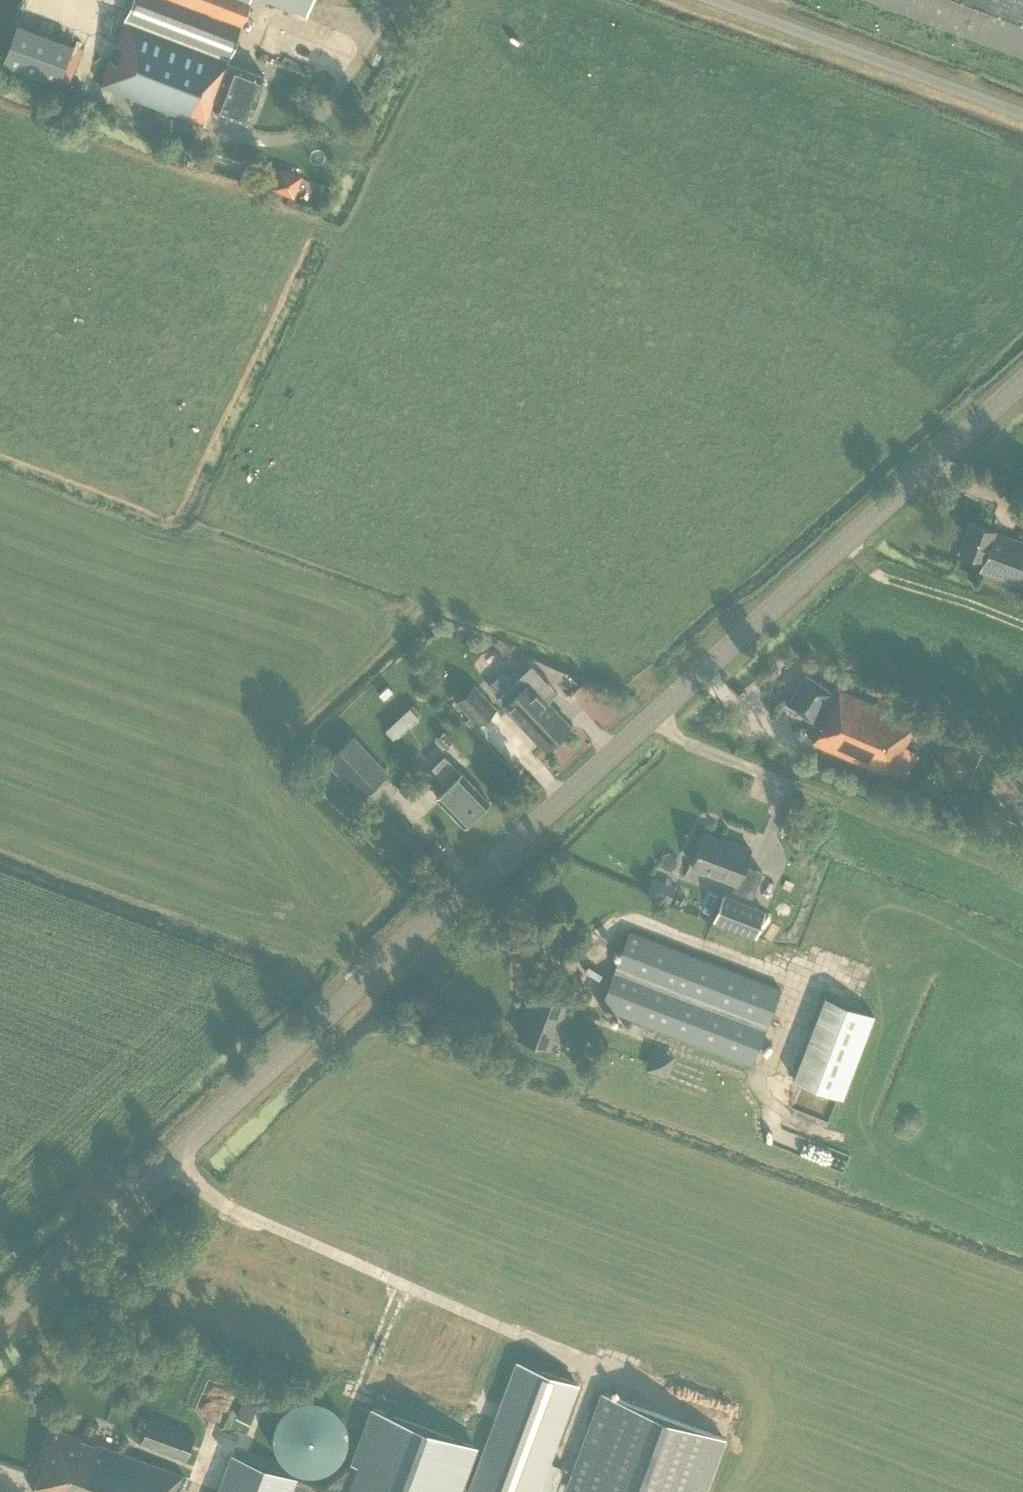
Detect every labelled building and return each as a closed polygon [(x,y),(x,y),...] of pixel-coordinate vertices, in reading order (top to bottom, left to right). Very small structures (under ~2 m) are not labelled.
[(101,86),(204,125),(211,107),(248,121),(265,76),(228,62),(252,0),(134,0),(101,86)] [(295,11),(299,0),(267,0),(295,11)] [(1022,56),(1022,0),(873,0),(1022,56)] [(970,521),(959,550),(983,559),(979,570),(1022,587),(1022,542),(970,521)] [(488,685),(498,695),(496,697),(545,748),(569,725),(545,699),(546,699),(542,694),(550,686),(530,665),(520,675),(514,669),(508,675),(504,670),(488,685)] [(834,692),(805,673),(785,703),(814,722),(822,726),(812,741),(885,773),(918,724),(836,688),(834,692)] [(374,688),(382,699),(392,692),(384,681),(374,688)] [(497,709),(495,707),(475,684),(455,702),(470,717),(467,720),(475,729),(497,709)] [(385,730),(394,739),(418,716),(410,708),(385,730)] [(453,741),(444,731),(436,738),(438,740),(434,745),(440,752),(444,747),(446,749),(453,741)] [(362,798),(388,773),(354,736),(327,762),(362,798)] [(445,756),(433,768),(432,768),(449,786),(437,798),(464,826),(490,802),(462,772),(461,773),(445,756)] [(751,849),(705,832),(691,866),(735,883),(732,891),(752,898),(762,871),(745,865),(751,849)] [(724,894),(714,919),(755,935),(765,911),(724,894)] [(751,1064),(780,989),(629,931),(600,1006),(751,1064)] [(566,1004),(531,991),(521,1017),(524,1018),(517,1036),(549,1048),(566,1004)] [(793,1080),(843,1099),(876,1015),(825,996),(793,1080)] [(683,1076),(684,1067),(667,1063),(670,1045),(648,1041),(643,1069),(683,1076)] [(728,1440),(599,1392),(563,1491),(708,1491),(728,1440)] [(347,1442),(347,1438),(347,1434),(346,1430),(345,1426),(343,1421),(340,1417),(337,1413),(333,1410),(329,1407),(324,1404),(320,1402),(315,1401),(310,1401),(305,1401),(300,1402),(296,1404),(292,1405),(289,1408),(286,1410),(282,1413),(280,1417),(277,1421),(275,1425),(274,1430),(273,1436),(273,1441),(274,1446),(275,1451),(277,1455),(280,1460),(282,1463),(286,1466),(289,1469),(292,1471),(296,1473),(300,1474),(305,1475),(310,1475),(315,1475),(320,1474),(324,1472),(329,1470),(333,1467),(337,1463),(340,1459),(343,1455),(345,1451),(346,1446),(347,1442)] [(149,1419),(140,1442),(188,1460),(197,1437),(149,1419)] [(47,1454),(33,1491),(34,1491),(176,1491),(182,1476),(57,1429),(50,1446),(47,1445),(44,1453),(47,1454)] [(356,1444),(351,1458),(330,1475),(325,1488),(300,1479),(297,1489),(220,1461),(208,1491),(485,1491),(356,1444)]
